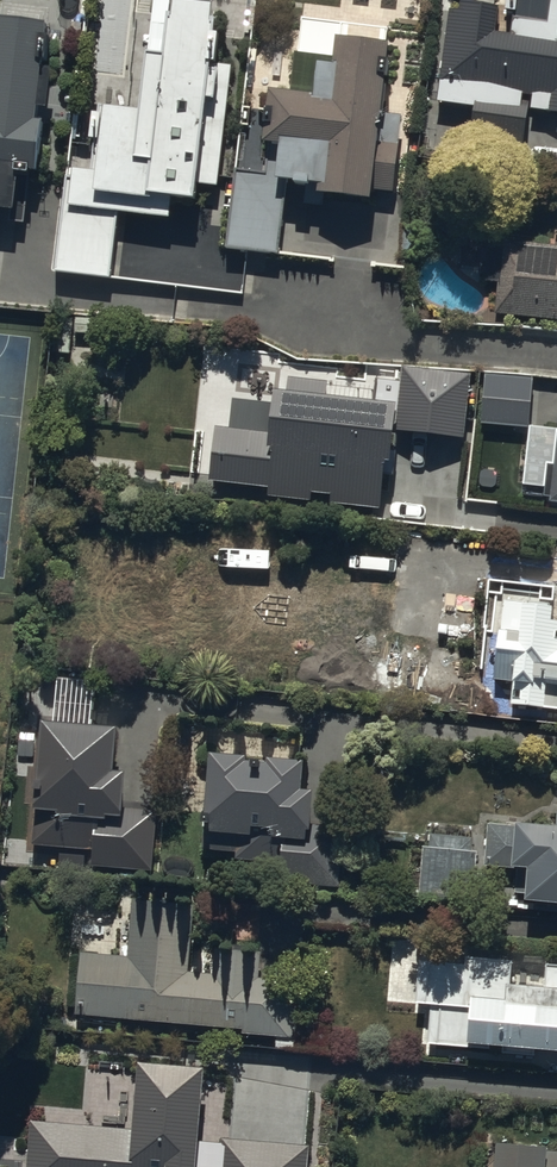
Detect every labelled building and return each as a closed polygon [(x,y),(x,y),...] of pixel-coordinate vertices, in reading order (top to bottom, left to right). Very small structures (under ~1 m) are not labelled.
[(117,216),(170,222),(173,197),(194,200),(195,189),(216,191),(231,69),(216,68),(220,32),(212,31),(215,2),(196,0),(154,0),(141,110),(99,105),(91,174),(75,172),(73,185),(65,184),(55,274),(110,281),(117,216)] [(556,103),(556,0),(513,0),(510,26),(449,20),(442,89),(546,100),(546,102),(556,103)] [(22,224),(28,174),(36,175),(42,117),(35,116),(36,101),(47,102),(51,65),(45,65),(50,19),(0,13),(0,222),(22,224)] [(264,177),(235,173),(226,250),(276,256),(285,180),(320,184),(319,191),(369,197),(369,196),(392,199),(402,122),(381,119),(390,41),(337,35),(333,60),(295,55),(290,91),(265,88),(259,139),(269,140),(264,177)] [(498,278),(495,310),(556,316),(556,243),(486,236),(482,276),(498,278)] [(144,400),(135,468),(247,483),(248,476),(289,481),(287,501),(357,510),(360,487),(408,494),(410,475),(428,477),(437,414),(471,418),(478,367),(419,359),(415,386),(338,375),(335,402),(313,399),(312,409),(279,405),(278,411),(214,402),(212,415),(162,408),(163,403),(144,400)] [(530,425),(533,375),(484,372),(481,421),(530,425)] [(545,491),(551,491),(550,499),(556,499),(556,434),(555,460),(548,459),(545,491)] [(520,608),(520,624),(508,624),(507,631),(497,630),(496,678),(511,678),(510,702),(556,703),(556,609),(520,608)] [(119,720),(40,714),(31,840),(93,844),(91,862),(151,867),(156,809),(122,807),(125,765),(116,764),(119,720)] [(247,752),(247,747),(208,745),(202,846),(236,848),(235,855),(279,858),(278,877),(338,880),(341,827),(309,825),(311,781),(304,780),(306,751),(304,751),(267,749),(267,753),(247,752)] [(487,822),(485,860),(527,863),(526,876),(517,875),(516,891),(556,894),(556,816),(517,813),(516,824),(487,822)] [(430,845),(422,845),(419,891),(473,894),(476,846),(472,846),(472,834),(431,832),(430,845)] [(130,956),(79,951),(73,1009),(241,1025),(241,1028),(293,1033),(298,981),(258,977),(262,943),(213,939),(210,969),(189,967),(195,903),(135,898),(130,956)] [(430,999),(427,1039),(488,1043),(488,1040),(501,1040),(501,1049),(534,1051),(535,1043),(556,1044),(556,962),(545,961),(544,980),(513,978),(514,953),(469,950),(468,958),(419,955),(415,998),(430,999)] [(26,1113),(22,1166),(197,1166),(203,1089),(146,1085),(143,1122),(26,1113)] [(496,1136),(493,1166),(556,1166),(556,1141),(496,1136)] [(225,1140),(223,1166),(304,1166),(306,1146),(225,1140)]
